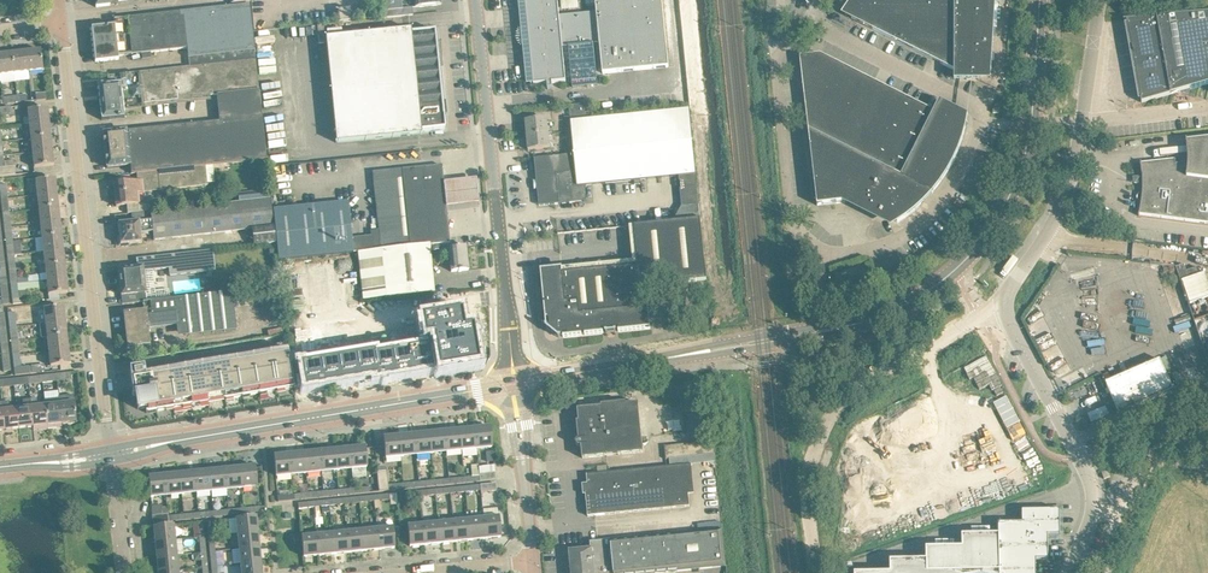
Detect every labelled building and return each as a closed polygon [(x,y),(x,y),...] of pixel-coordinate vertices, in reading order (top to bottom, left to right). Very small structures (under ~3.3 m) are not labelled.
[(381,11),(380,11),(381,18),(413,15),(412,7),(402,8),(401,0),(380,0),(381,11)] [(521,34),(522,41),(529,41),(534,85),(547,84),(548,89),(553,89),(553,83),(566,82),(562,47),(568,47),(572,87),(598,85),(593,44),(600,43),(603,74),(669,67),(662,0),(595,0),(597,12),(559,16),(558,0),(525,0),(529,33),(521,34)] [(996,0),(852,0),(852,18),(954,70),(954,80),(990,80),(996,0)] [(249,4),(113,19),(114,25),(118,56),(141,53),(187,48),(189,67),(256,59),(249,4)] [(338,10),(339,22),(351,21),(350,9),(338,10)] [(1126,19),(1141,102),(1182,91),(1188,93),(1189,89),(1207,83),(1207,14),(1126,19)] [(114,25),(91,28),(95,62),(119,59),(118,56),(114,25)] [(421,131),(444,129),(443,116),(447,116),(446,111),(442,112),(437,56),(441,56),(439,43),(435,43),(434,31),(411,34),(411,29),(325,38),(336,143),(421,134),(421,131)] [(43,70),(42,68),(41,50),(26,52),(28,72),(43,70)] [(14,73),(28,72),(26,52),(12,53),(14,73)] [(14,73),(12,53),(0,55),(0,75),(14,73)] [(817,205),(854,201),(898,223),(905,218),(914,210),(920,205),(932,193),(941,182),(947,172),(953,162),(958,150),(962,139),(965,127),(968,115),(939,100),(934,111),(820,54),(800,56),(817,205)] [(120,83),(98,85),(100,103),(102,120),(114,119),(125,118),(123,105),(142,103),(224,94),(259,90),(258,85),(256,59),(189,67),(131,73),(119,75),(120,83)] [(115,132),(103,134),(107,168),(130,166),(131,174),(137,173),(206,167),(213,166),(252,162),(253,168),(262,167),(262,161),(268,160),(262,112),(260,90),(259,90),(224,94),(226,116),(226,120),(115,132)] [(17,96),(17,103),(27,102),(26,94),(17,96)] [(17,96),(2,97),(3,104),(17,103),(17,96)] [(584,104),(569,105),(570,116),(570,121),(586,119),(585,112),(584,104)] [(0,108),(0,117),(12,116),(11,107),(0,108)] [(49,122),(47,108),(28,110),(29,124),(49,122)] [(571,131),(573,146),(574,154),(534,158),(539,206),(587,201),(585,185),(679,176),(682,206),(673,221),(701,219),(699,204),(690,110),(593,119),(592,118),(586,119),(570,121),(571,131)] [(549,133),(547,119),(525,121),(527,136),(549,133)] [(50,137),(49,122),(29,124),(31,139),(50,137)] [(527,136),(528,150),(550,148),(549,133),(527,136)] [(33,153),(52,151),(50,137),(31,139),(33,153)] [(1142,177),(1140,177),(1140,182),(1142,182),(1141,199),(1138,216),(1139,216),(1139,214),(1207,224),(1207,139),(1187,141),(1186,140),(1188,163),(1176,164),(1175,159),(1141,163),(1141,162),(1140,162),(1142,170),(1142,177)] [(52,151),(33,153),(34,168),(53,165),(52,151)] [(0,157),(0,176),(15,175),(14,166),(14,160),(4,161),(3,156),(0,157)] [(348,201),(273,209),(276,244),(278,256),(278,260),(357,251),(357,252),(362,300),(422,294),(434,292),(430,250),(439,249),(438,244),(450,243),(446,207),(443,182),(441,165),(429,166),(373,172),(375,193),(376,198),(379,231),(371,231),(371,236),(352,238),(350,218),(348,201)] [(138,182),(114,185),(116,207),(127,205),(128,205),(138,204),(137,193),(208,186),(207,180),(206,167),(137,173),(138,182)] [(459,180),(443,182),(446,207),(462,204),(479,202),(477,178),(459,180)] [(37,195),(56,193),(55,179),(36,181),(37,195)] [(242,201),(151,211),(152,219),(153,232),(154,239),(252,229),(253,239),(236,241),(236,244),(200,248),(201,252),(206,252),(275,243),(273,226),(269,190),(242,193),(242,201)] [(56,193),(37,195),(39,209),(58,207),(56,193)] [(8,198),(1,199),(3,213),(9,213),(8,198)] [(58,207),(39,209),(40,224),(60,221),(58,207)] [(152,219),(145,220),(144,212),(132,213),(132,222),(118,223),(120,245),(142,242),(141,233),(153,232),(152,219)] [(3,213),(3,220),(4,228),(11,227),(9,213),(3,213)] [(707,280),(701,219),(673,221),(635,225),(639,265),(613,268),(620,331),(650,328),(648,307),(643,307),(641,286),(707,280)] [(60,221),(40,224),(42,238),(61,236),(60,221)] [(6,242),(12,241),(11,227),(4,228),(6,242)] [(44,252),(63,250),(61,236),(42,238),(44,252)] [(6,242),(6,246),(7,256),(14,255),(12,241),(6,242)] [(276,244),(268,245),(270,257),(271,257),(278,256),(276,244)] [(451,272),(458,271),(458,272),(461,271),(468,270),(466,246),(449,248),(451,272)] [(63,250),(44,252),(44,259),(45,266),(64,264),(63,250)] [(142,267),(118,269),(120,283),(144,280),(143,271),(169,268),(170,276),(208,271),(206,252),(201,252),(141,258),(142,267)] [(9,270),(16,270),(14,255),(7,256),(9,270)] [(28,276),(28,282),(47,280),(47,281),(66,278),(64,264),(45,266),(39,267),(39,275),(28,276)] [(1184,264),(1176,267),(1181,281),(1182,280),(1190,304),(1207,298),(1207,280),(1205,272),(1199,275),(1197,268),(1186,272),(1184,264)] [(559,337),(589,334),(583,271),(564,273),(563,268),(541,270),(546,327),(559,337)] [(620,331),(613,268),(583,271),(589,334),(620,331)] [(17,284),(16,270),(9,270),(11,285),(17,284)] [(823,275),(813,276),(814,288),(824,287),(823,275)] [(17,284),(11,285),(12,299),(19,298),(27,297),(26,290),(48,288),(48,295),(60,294),(68,293),(66,278),(47,281),(47,282),(43,282),(42,281),(17,284)] [(121,296),(133,294),(146,293),(144,280),(120,283),(121,296)] [(7,285),(0,286),(2,300),(2,305),(9,304),(9,299),(7,285)] [(177,325),(178,336),(236,330),(232,292),(143,302),(144,311),(146,310),(148,328),(177,325)] [(51,308),(44,309),(46,323),(65,321),(63,307),(51,308)] [(144,311),(124,313),(128,348),(150,345),(148,328),(146,310),(144,311)] [(8,313),(9,327),(17,326),(15,312),(8,313)] [(374,352),(301,364),(304,389),(376,377),(376,380),(432,371),(430,357),(437,356),(439,373),(478,366),(472,329),(464,331),(461,314),(422,320),(425,337),(426,337),(427,346),(374,355),(374,352)] [(41,338),(66,335),(65,321),(46,323),(39,324),(41,338)] [(17,326),(9,327),(11,341),(18,340),(17,326)] [(66,335),(41,338),(47,338),(49,351),(68,349),(66,335)] [(18,340),(11,341),(13,355),(20,354),(18,340)] [(8,342),(0,343),(2,352),(2,357),(9,356),(8,342)] [(68,349),(49,351),(51,366),(70,364),(68,349)] [(143,366),(128,368),(133,396),(136,395),(138,409),(155,406),(156,411),(166,409),(165,404),(172,403),(173,408),(183,406),(182,402),(189,400),(190,405),(200,404),(199,399),(206,398),(207,402),(209,402),(209,401),(208,397),(223,395),(224,399),(223,399),(223,400),(226,399),(225,394),(232,393),(233,398),(243,396),(242,391),(249,390),(250,395),(260,394),(259,389),(266,387),(267,392),(277,391),(276,386),(283,385),(284,390),(294,388),(288,349),(286,350),(287,350),(287,354),(145,377),(143,366)] [(20,354),(13,355),(15,375),(29,373),(28,366),(21,367),(20,354)] [(1173,354),(1106,383),(1119,414),(1187,385),(1173,354)] [(9,356),(2,357),(4,371),(11,371),(9,356)] [(56,374),(57,381),(71,379),(71,373),(56,374)] [(42,376),(43,376),(43,379),(41,379),(41,383),(57,381),(56,374),(42,376)] [(28,377),(28,384),(41,383),(41,379),(43,379),(43,376),(42,376),(28,377)] [(28,384),(28,377),(13,379),(15,379),(15,382),(13,382),(13,386),(28,384)] [(13,379),(0,380),(0,387),(13,386),(13,382),(15,382),(15,379),(13,379)] [(59,396),(62,423),(76,422),(73,395),(59,396)] [(48,429),(57,428),(57,424),(62,423),(59,396),(59,398),(45,399),(45,405),(48,429)] [(39,430),(48,429),(45,405),(37,406),(37,398),(30,399),(33,427),(38,426),(39,430)] [(23,408),(17,409),(19,428),(33,427),(30,399),(22,400),(23,408)] [(10,409),(9,401),(2,402),(5,430),(19,428),(17,409),(10,409)] [(492,447),(490,427),(475,428),(477,448),(492,447)] [(461,450),(477,448),(475,428),(459,430),(461,450)] [(444,431),(446,451),(461,450),(459,430),(444,431)] [(444,431),(429,433),(431,453),(446,451),(444,431)] [(416,455),(431,453),(429,433),(414,434),(416,455)] [(416,455),(414,434),(398,436),(400,456),(416,455)] [(385,458),(400,456),(398,436),(383,437),(385,458)] [(713,441),(701,442),(702,456),(715,455),(713,441)] [(365,446),(350,448),(352,468),(353,478),(366,476),(365,467),(367,467),(366,458),(365,446)] [(352,468),(350,448),(335,450),(337,470),(352,468)] [(337,470),(335,450),(319,451),(321,471),(337,470)] [(321,471),(319,451),(304,453),(306,473),(321,471)] [(291,474),(306,473),(304,453),(289,454),(291,474)] [(274,456),(276,476),(291,474),(289,454),(274,456)] [(589,494),(586,494),(588,516),(600,515),(690,506),(689,494),(685,465),(685,458),(669,459),(670,466),(599,474),(587,475),(587,483),(589,494)] [(464,477),(465,483),(480,481),(479,474),(478,467),(478,464),(474,465),(474,466),(471,467),(472,476),(464,477)] [(495,472),(494,465),(478,467),(479,474),(495,472)] [(257,486),(255,466),(240,467),(242,488),(257,486)] [(242,488),(240,467),(225,469),(227,489),(242,488)] [(211,491),(227,489),(225,469),(209,471),(211,491)] [(1104,479),(1110,477),(1108,470),(1102,473),(1104,479)] [(196,492),(211,491),(209,471),(194,472),(196,492)] [(404,489),(403,483),(388,485),(387,471),(377,472),(378,485),(379,491),(388,490),(404,489)] [(181,494),(196,492),(194,472),(179,474),(181,494)] [(479,474),(480,481),(495,480),(495,472),(479,474)] [(164,475),(166,495),(181,494),(179,474),(164,475)] [(166,495),(164,475),(148,477),(150,497),(166,495)] [(480,485),(481,490),(481,492),(496,491),(496,483),(480,485)] [(167,507),(162,507),(162,506),(151,507),(153,523),(168,522),(167,507)] [(183,514),(168,516),(167,507),(168,522),(184,520),(183,514)] [(1036,560),(1048,560),(1048,535),(1060,535),(1060,510),(1022,511),(1022,523),(998,523),(998,535),(962,536),(963,548),(926,549),(927,561),(890,561),(891,572),(1036,572),(1036,560)] [(258,532),(256,516),(236,518),(237,534),(258,532)] [(501,537),(499,516),(484,518),(486,538),(501,537)] [(486,538),(484,518),(468,520),(470,540),(486,538)] [(455,541),(470,540),(468,520),(453,521),(455,541)] [(455,541),(453,521),(438,523),(440,543),(455,541)] [(440,543),(438,523),(422,524),(425,544),(440,543)] [(425,544),(422,524),(407,526),(409,546),(425,544)] [(175,540),(174,525),(153,527),(155,542),(175,540)] [(395,547),(394,535),(393,527),(377,529),(380,549),(395,547)] [(380,549),(377,529),(362,530),(364,550),(380,549)] [(347,532),(349,552),(364,550),(362,530),(347,532)] [(592,549),(594,572),(657,572),(725,566),(721,530),(641,537),(590,542),(591,549),(592,549)] [(258,532),(237,534),(239,549),(259,547),(258,532)] [(334,554),(349,552),(347,532),(332,533),(334,554)] [(334,554),(332,533),(316,535),(318,555),(334,554)] [(318,555),(316,535),(301,536),(303,557),(318,555)] [(177,555),(175,540),(155,542),(156,557),(177,555)] [(261,562),(259,547),(239,549),(240,564),(261,562)] [(591,549),(570,551),(572,572),(594,572),(592,549),(591,549)] [(177,555),(156,557),(158,572),(179,570),(177,555)] [(261,562),(240,564),(241,572),(262,572),(261,562)]
